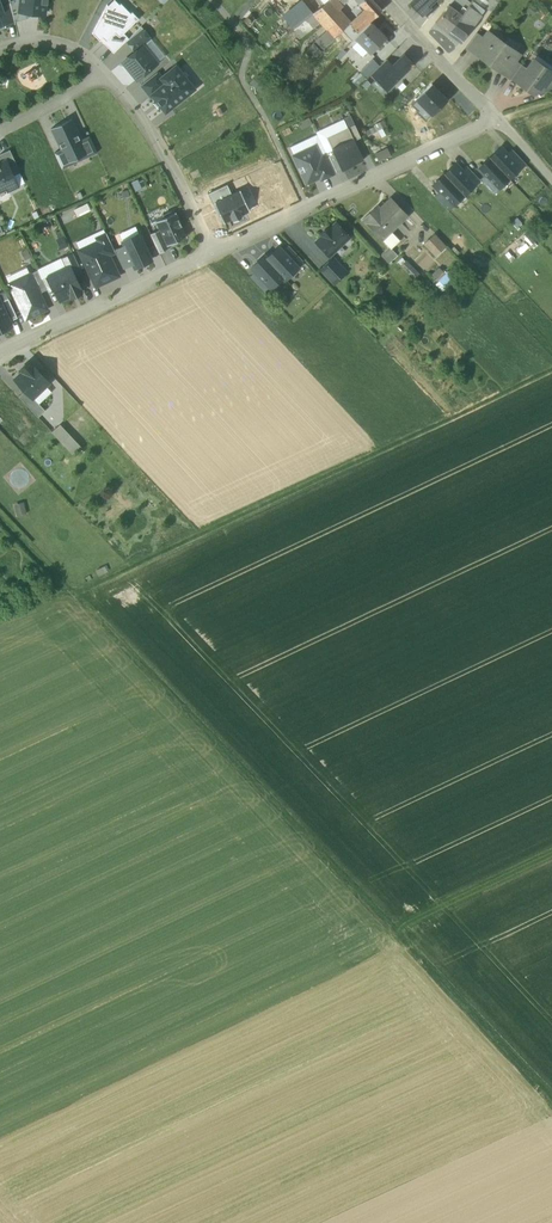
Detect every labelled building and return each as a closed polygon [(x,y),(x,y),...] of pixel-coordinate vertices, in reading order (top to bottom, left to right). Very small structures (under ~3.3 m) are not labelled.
[(10,1),(11,3),(15,22),(28,19),(29,12),(20,11),(21,0),(13,0),(10,1)] [(44,14),(46,0),(21,0),(20,11),(29,12),(44,14)] [(315,13),(303,0),(300,0),(283,16),(294,31),(315,13)] [(372,0),(364,0),(361,3),(363,6),(361,8),(365,12),(355,22),(361,29),(382,11),(372,0)] [(411,2),(422,14),(423,13),(429,7),(428,5),(433,1),(434,0),(413,0),(411,2)] [(484,6),(491,11),(499,0),(488,0),(484,6)] [(331,3),(329,1),(325,4),(315,13),(321,21),(328,29),(334,36),(349,24),(331,3)] [(433,1),(428,5),(429,7),(423,13),(429,19),(438,7),(433,1)] [(0,7),(0,10),(5,24),(6,26),(15,23),(15,22),(11,3),(2,6),(0,7)] [(124,34),(139,19),(132,12),(131,14),(121,4),(114,11),(108,5),(106,6),(93,33),(100,42),(103,39),(105,41),(106,43),(115,34),(119,38),(124,34)] [(448,5),(435,22),(448,32),(466,8),(463,6),(458,12),(448,5)] [(466,8),(448,32),(461,42),(474,24),(473,24),(481,14),(468,5),(466,8)] [(301,39),(321,21),(315,13),(294,31),(301,39)] [(361,29),(355,22),(349,27),(356,34),(361,29)] [(370,22),(352,40),(370,57),(388,40),(370,22)] [(126,41),(135,53),(144,46),(151,39),(141,27),(129,39),(126,41)] [(334,36),(328,29),(307,49),(313,56),(334,36)] [(488,31),(483,38),(483,39),(475,51),(490,62),(504,42),(488,31)] [(476,33),(465,48),(474,54),(475,51),(483,39),(483,38),(476,33)] [(126,41),(129,39),(124,34),(119,38),(115,34),(106,43),(105,41),(104,43),(114,53),(126,41)] [(504,42),(490,62),(505,72),(505,73),(514,60),(514,61),(519,54),(504,42)] [(123,63),(137,80),(157,63),(144,46),(135,53),(123,63)] [(404,54),(392,66),(386,60),(380,66),(371,74),(382,85),(386,80),(391,85),(413,63),(404,54)] [(373,59),(360,70),(367,78),(371,74),(380,66),(373,59)] [(526,69),(517,82),(533,93),(536,92),(544,82),(543,81),(550,71),(534,59),(526,69)] [(514,60),(505,73),(505,72),(503,74),(510,80),(512,78),(521,65),(514,61),(514,60)] [(521,65),(512,78),(517,82),(526,69),(521,65)] [(152,95),(166,112),(194,89),(176,67),(162,78),(166,83),(152,95)] [(543,81),(544,82),(551,87),(551,85),(551,68),(550,71),(543,81)] [(158,72),(142,85),(151,96),(152,95),(166,83),(162,78),(158,72)] [(447,99),(430,84),(417,98),(433,114),(447,99)] [(72,119),(51,129),(62,153),(67,164),(88,154),(82,140),(72,119)] [(354,125),(348,128),(353,141),(354,141),(361,137),(354,125)] [(348,128),(326,138),(332,150),(333,150),(342,170),(363,160),(354,141),(353,141),(348,128)] [(90,137),(82,140),(88,154),(90,156),(97,153),(90,137)] [(307,186),(335,173),(326,153),(321,156),(316,145),(293,156),(307,186)] [(507,155),(501,148),(490,158),(509,179),(520,169),(507,155)] [(10,150),(0,155),(0,157),(2,162),(6,161),(10,169),(17,166),(10,150)] [(332,150),(326,153),(335,173),(342,170),(333,150),(332,150)] [(525,164),(513,150),(507,155),(520,169),(525,164)] [(67,164),(62,153),(56,156),(62,170),(68,167),(67,164)] [(509,179),(490,158),(479,168),(486,175),(499,188),(509,179)] [(6,161),(2,162),(0,164),(0,191),(8,188),(9,191),(18,186),(10,169),(6,161)] [(462,171),(455,164),(444,175),(464,195),(474,185),(462,172),(462,171)] [(480,180),(467,167),(462,171),(462,172),(474,185),(480,180)] [(464,195),(444,175),(433,185),(440,192),(441,192),(453,205),(464,195)] [(499,188),(486,175),(480,180),(493,194),(499,188)] [(227,185),(208,194),(217,214),(219,213),(215,203),(232,195),(227,185)] [(232,195),(215,203),(219,213),(224,223),(233,219),(233,221),(242,217),(241,215),(250,211),(240,191),(232,195)] [(453,205),(441,192),(440,192),(435,197),(448,210),(453,205)] [(392,197),(380,208),(377,205),(363,218),(381,238),(407,214),(392,197)] [(160,230),(167,246),(187,237),(174,210),(163,215),(164,218),(156,221),(160,230)] [(336,223),(329,229),(328,228),(321,234),(323,235),(316,242),(329,255),(349,237),(336,223)] [(167,246),(160,230),(150,234),(159,253),(169,249),(167,246)] [(78,250),(96,288),(120,276),(110,254),(115,251),(107,234),(96,238),(97,241),(78,250)] [(151,260),(139,234),(123,242),(125,247),(133,264),(135,268),(151,260)] [(445,245),(435,234),(424,245),(434,256),(445,245)] [(302,260),(288,245),(282,251),(296,266),(302,260)] [(399,254),(390,245),(380,255),(389,264),(399,254)] [(125,247),(115,251),(123,268),(133,264),(125,247)] [(282,251),(278,247),(266,258),(283,276),(283,277),(285,279),(298,267),(296,266),(282,251)] [(73,253),(61,258),(66,268),(70,266),(74,276),(82,272),(73,253)] [(283,276),(266,258),(264,255),(251,267),(255,272),(270,286),(271,288),(283,277),(283,276)] [(332,258),(320,269),(334,284),(346,272),(332,258)] [(66,268),(48,276),(55,289),(60,301),(70,296),(71,298),(81,293),(80,291),(81,291),(74,276),(70,266),(66,268)] [(445,283),(449,274),(437,269),(433,278),(445,283)] [(42,279),(38,270),(30,274),(39,293),(47,289),(42,279)] [(255,272),(250,276),(264,291),(270,286),(255,272)] [(30,274),(9,284),(26,319),(47,309),(42,298),(39,299),(37,295),(40,294),(39,293),(30,274)] [(48,276),(42,279),(47,289),(48,292),(55,289),(48,276)] [(8,299),(1,302),(10,321),(17,318),(8,299)] [(12,326),(10,321),(1,302),(0,300),(0,331),(12,326)] [(49,382),(29,361),(20,370),(22,372),(15,379),(25,390),(32,398),(33,397),(49,382)] [(45,410),(33,397),(32,398),(25,390),(19,396),(38,417),(45,410)] [(60,424),(52,432),(72,453),(80,446),(60,424)] [(26,516),(24,505),(15,507),(17,518),(26,516)]
